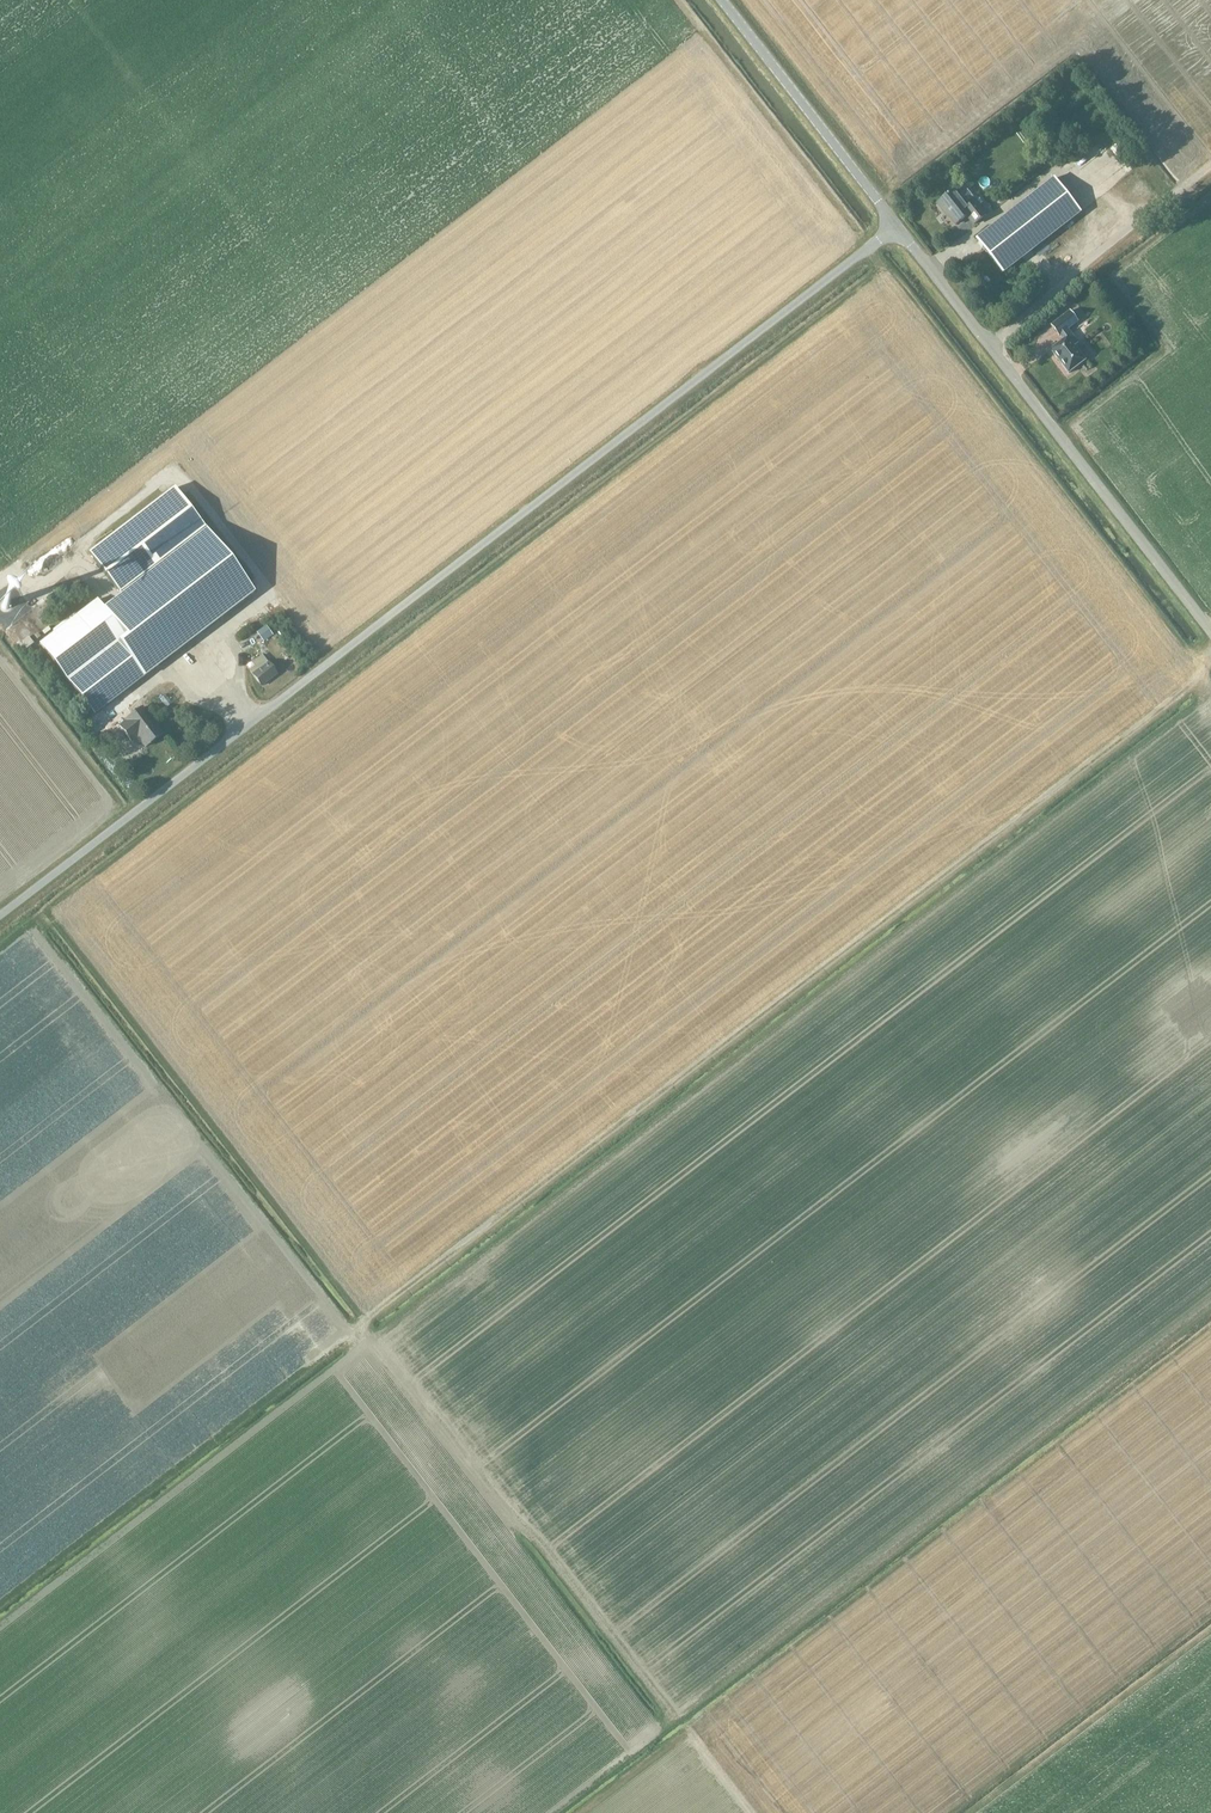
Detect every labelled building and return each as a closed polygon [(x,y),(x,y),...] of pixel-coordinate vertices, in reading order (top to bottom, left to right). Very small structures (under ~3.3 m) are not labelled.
[(1096,159),(1101,166),(1114,158),(1109,151),(1096,159)] [(995,152),(988,157),(993,165),(1001,160),(995,152)] [(967,177),(969,185),(976,183),(974,175),(967,177)] [(1081,213),(1054,178),(976,239),(1003,274),(1081,213)] [(1072,188),(1066,192),(1076,207),(1082,202),(1072,188)] [(973,225),(988,213),(976,200),(969,206),(955,189),(937,204),(944,212),(946,211),(956,224),(966,216),(973,225)] [(1050,349),(1069,373),(1086,359),(1076,345),(1079,343),(1068,329),(1078,321),(1070,310),(1050,325),(1059,336),(1061,335),(1063,339),(1050,349)] [(89,554),(119,594),(206,527),(175,487),(89,554)] [(119,594),(120,595),(104,608),(126,637),(118,643),(144,677),(254,592),(206,527),(119,594)] [(144,677),(118,643),(126,637),(97,599),(40,643),(68,681),(94,715),(144,677)] [(2,606),(2,607),(2,608),(2,609),(3,609),(3,610),(4,610),(4,611),(5,611),(6,611),(7,611),(8,611),(8,610),(9,610),(9,609),(10,609),(10,608),(10,607),(10,606),(10,605),(10,604),(9,604),(9,603),(8,603),(7,602),(6,602),(5,602),(4,603),(3,603),(3,604),(2,604),(2,605),(2,606)] [(265,626),(259,631),(265,640),(272,635),(265,626)] [(262,654),(246,666),(261,686),(276,674),(262,654)] [(125,721),(119,725),(131,741),(138,737),(144,745),(161,732),(142,707),(124,720),(125,721)]
